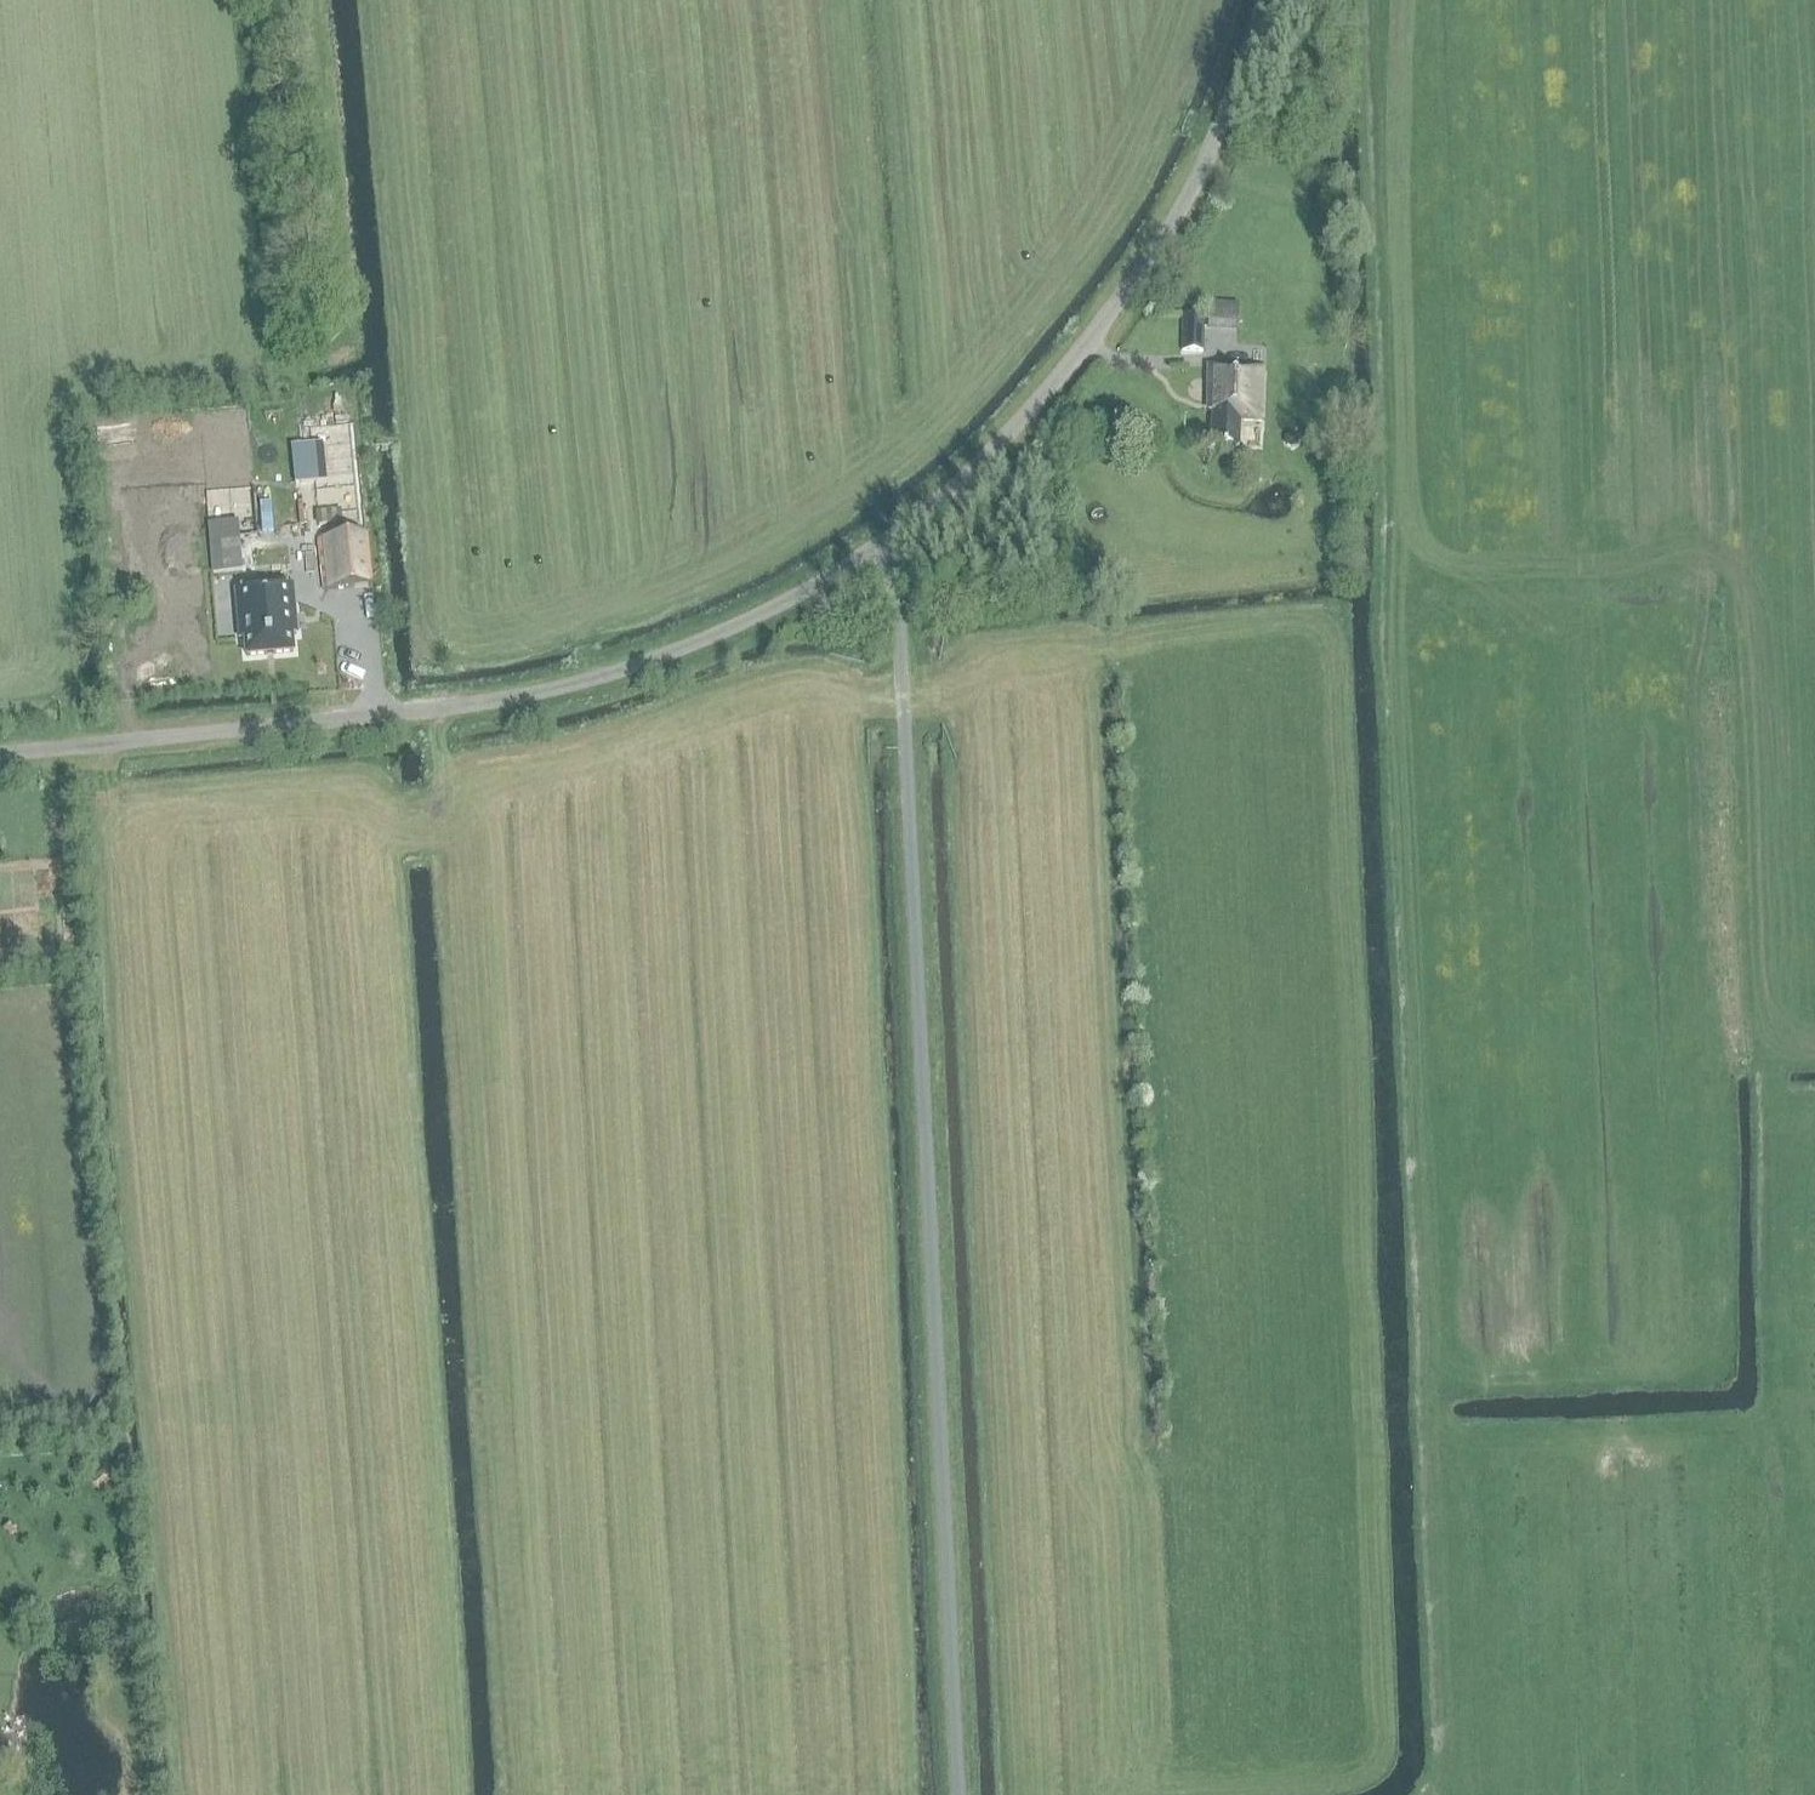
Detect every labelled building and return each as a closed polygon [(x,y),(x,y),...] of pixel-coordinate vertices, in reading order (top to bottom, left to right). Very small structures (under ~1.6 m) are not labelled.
[(1207,330),(1236,332),(1238,303),(1209,301),(1207,330)] [(1183,314),(1182,350),(1205,351),(1206,315),(1183,314)] [(1208,400),(1214,401),(1212,443),(1238,444),(1239,419),(1262,420),(1265,367),(1209,364),(1208,400)] [(1286,435),(1284,440),(1285,445),(1290,448),(1296,446),(1299,441),(1297,436),(1292,433),(1286,435)] [(312,444),(291,446),(295,483),(315,481),(312,444)] [(241,512),(255,512),(254,489),(209,490),(209,508),(241,507),(241,512)] [(239,547),(237,522),(208,524),(210,549),(239,547)] [(324,587),(331,586),(332,594),(320,595),(323,639),(332,639),(334,656),(360,654),(355,592),(341,593),(341,585),(377,583),(373,534),(320,538),(324,587)] [(291,653),(292,653),(292,652),(292,651),(292,652),(292,651),(292,650),(290,635),(295,635),(291,586),(236,590),(240,639),(244,639),(246,654),(245,654),(246,654),(246,655),(245,655),(245,656),(246,656),(247,656),(248,656),(290,652),(290,653),(290,652),(291,652),(291,653)] [(105,1466),(91,1481),(101,1491),(115,1476),(105,1466)]
